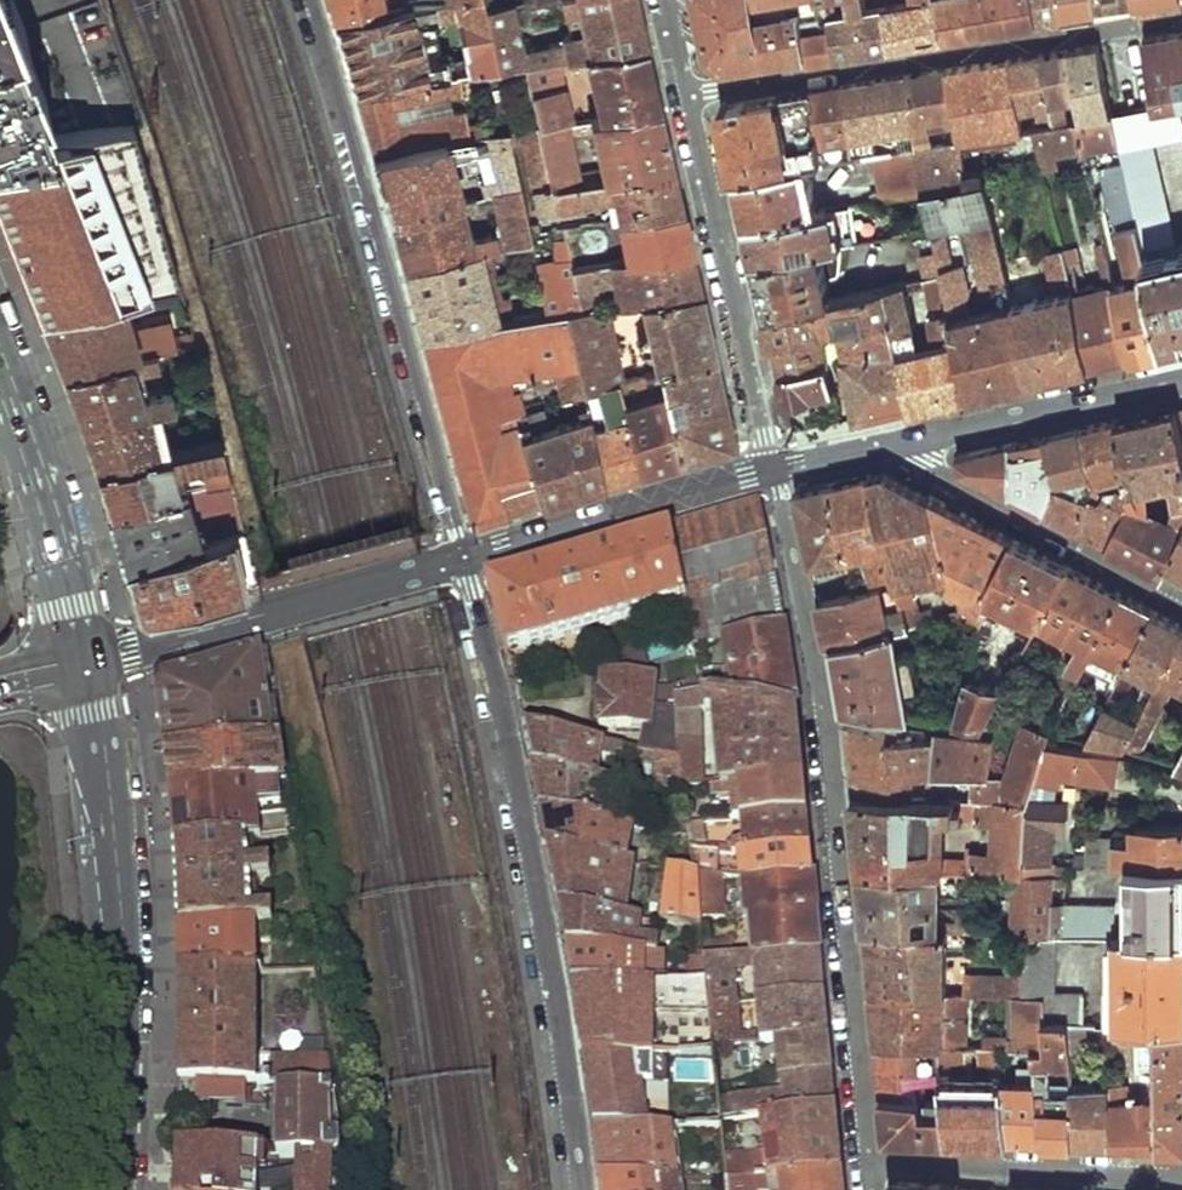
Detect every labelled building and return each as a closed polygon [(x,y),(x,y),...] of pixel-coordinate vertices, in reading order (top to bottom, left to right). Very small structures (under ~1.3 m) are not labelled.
[(7,30),(16,26),(6,0),(0,0),(0,32),(7,30)] [(27,15),(65,0),(20,0),(27,15)] [(330,19),(395,6),(394,0),(325,0),(330,19)] [(330,19),(350,90),(466,72),(494,67),(481,4),(480,0),(428,0),(417,2),(395,6),(330,19)] [(635,0),(563,0),(565,12),(583,9),(588,36),(522,45),(513,0),(499,0),(481,4),(494,67),(512,65),(527,63),(645,45),(639,14),(635,0)] [(803,53),(798,22),(821,17),(818,0),(696,0),(702,25),(709,58),(724,66),(803,53)] [(853,5),(838,8),(840,15),(867,10),(865,0),(852,0),(853,5)] [(867,10),(880,8),(889,7),(887,0),(865,0),(867,10)] [(941,38),(935,0),(925,0),(889,7),(880,8),(887,47),(914,43),(941,38)] [(1035,24),(1031,0),(935,0),(941,38),(988,31),(1035,24)] [(1060,20),(1057,0),(1031,0),(1035,24),(1047,22),(1060,20)] [(1096,14),(1094,0),(1057,0),(1060,20),(1078,17),(1096,14)] [(1136,7),(1135,0),(1094,0),(1096,14),(1116,11),(1136,7)] [(860,51),(887,47),(880,8),(867,10),(840,15),(827,17),(834,55),(860,51)] [(818,58),(834,55),(827,17),(821,17),(798,22),(803,53),(804,60),(818,58)] [(53,132),(48,119),(42,120),(33,94),(41,90),(22,42),(12,46),(7,30),(0,32),(0,139),(53,132)] [(1145,37),(1157,88),(1162,106),(1181,103),(1181,31),(1145,37)] [(1095,45),(1069,49),(1082,98),(1088,118),(1115,114),(1099,44),(1095,45)] [(652,77),(645,45),(527,63),(541,128),(569,123),(559,71),(588,66),(597,109),(582,112),(583,120),(659,109),(652,77)] [(1056,51),(1043,53),(1055,100),(1061,123),(1069,121),(1066,102),(1082,98),(1069,49),(1056,51)] [(1026,56),(1010,59),(1023,107),(1055,100),(1043,53),(1026,56)] [(978,64),(947,69),(959,141),(964,172),(980,169),(978,162),(994,159),(989,136),(1014,131),(1018,148),(1026,147),(1029,157),(1035,156),(1028,129),(1026,121),(1023,107),(1010,59),(978,64)] [(527,63),(512,65),(521,116),(504,120),(506,134),(541,128),(527,63)] [(927,72),(908,75),(917,145),(918,148),(959,141),(947,69),(927,72)] [(359,123),(368,156),(485,137),(482,126),(466,128),(463,114),(439,118),(391,124),(388,109),(436,101),(452,99),(451,93),(461,91),(460,84),(469,83),(466,72),(350,90),(359,123)] [(873,81),(838,87),(848,155),(868,152),(866,135),(890,130),(895,149),(917,145),(908,75),(873,81)] [(816,90),(810,91),(819,160),(848,155),(838,87),(816,90)] [(1162,106),(1157,88),(1144,90),(1146,108),(1162,106)] [(728,140),(735,174),(807,162),(819,160),(810,91),(720,106),(728,140)] [(439,118),(436,101),(388,109),(391,124),(439,118)] [(1158,139),(1181,134),(1181,103),(1162,106),(1146,108),(1115,114),(1123,143),(1129,170),(1173,347),(1181,345),(1181,240),(1158,139)] [(666,139),(659,109),(583,120),(569,123),(541,128),(551,184),(576,181),(569,140),(582,137),(580,130),(590,128),(601,177),(673,168),(666,139)] [(1081,147),(1083,151),(1123,143),(1115,114),(1088,118),(1074,121),(1081,147)] [(1028,129),(1036,127),(1033,119),(1026,121),(1028,129)] [(39,311),(119,293),(177,279),(132,121),(53,132),(0,139),(0,213),(23,270),(39,311)] [(1036,158),(1039,168),(1054,164),(1052,154),(1081,147),(1074,121),(1069,121),(1061,123),(1036,127),(1028,129),(1035,156),(1036,158)] [(677,189),(673,168),(601,177),(576,181),(551,184),(541,128),(506,134),(508,142),(523,139),(536,206),(613,198),(617,218),(682,209),(677,189)] [(377,188),(385,218),(453,205),(457,205),(446,160),(473,154),(483,200),(519,193),(508,142),(506,134),(485,137),(368,156),(377,188)] [(1003,385),(1032,378),(1013,301),(970,311),(966,295),(969,294),(961,264),(952,266),(943,228),(968,221),(985,284),(998,281),(1001,290),(1009,288),(980,169),(964,172),(959,141),(918,148),(925,191),(932,227),(937,248),(943,272),(974,392),(1003,385)] [(741,198),(747,222),(818,209),(807,162),(735,174),(741,198)] [(1154,351),(1173,347),(1129,170),(1111,174),(1135,278),(1117,283),(1137,355),(1154,351)] [(872,201),(892,197),(891,188),(870,192),(872,201)] [(467,203),(475,202),(473,194),(467,196),(467,203)] [(392,244),(399,267),(471,255),(489,251),(485,237),(460,241),(453,205),(385,218),(392,244)] [(751,241),(754,258),(821,247),(856,241),(849,205),(818,209),(747,222),(751,241)] [(682,209),(617,218),(626,261),(691,251),(686,231),(682,209)] [(1101,224),(1106,237),(1111,236),(1106,215),(1100,218),(1101,224)] [(562,226),(563,235),(577,233),(576,224),(562,226)] [(1114,361),(1137,355),(1117,283),(1106,237),(1101,224),(1085,229),(1091,246),(1096,245),(1106,284),(1072,292),(1092,366),(1114,361)] [(1062,372),(1092,366),(1072,292),(1059,246),(1043,250),(1055,291),(1013,301),(1032,378),(1062,372)] [(761,286),(767,312),(831,298),(821,247),(754,258),(761,286)] [(943,272),(937,248),(921,252),(926,276),(943,272)] [(696,273),(691,251),(626,261),(570,269),(571,277),(578,311),(591,309),(587,288),(610,283),(611,293),(603,294),(605,307),(641,301),(700,293),(696,273)] [(489,324),(471,255),(399,267),(407,302),(416,335),(489,324)] [(942,399),(974,392),(943,272),(926,276),(881,287),(890,315),(894,332),(914,325),(906,292),(924,288),(938,341),(899,352),(912,405),(942,399)] [(567,312),(578,311),(571,277),(537,283),(541,304),(543,316),(567,312)] [(770,327),(774,341),(823,330),(890,315),(881,287),(831,298),(767,312),(770,327)] [(51,342),(61,369),(159,346),(192,339),(188,326),(171,330),(168,317),(132,325),(119,293),(39,311),(51,342)] [(700,293),(641,301),(655,367),(659,367),(714,356),(707,325),(700,293)] [(543,316),(541,304),(503,309),(503,314),(495,316),(496,323),(543,316)] [(582,381),(617,375),(603,307),(591,309),(578,311),(567,312),(579,366),(582,381)] [(543,316),(496,323),(489,324),(416,335),(424,366),(465,511),(467,518),(469,521),(472,523),(477,522),(482,521),(542,503),(526,454),(516,422),(494,416),(490,397),(517,391),(559,380),(557,370),(579,366),(567,312),(543,316)] [(887,411),(912,405),(899,352),(894,332),(890,315),(823,330),(829,358),(843,355),(857,417),(887,411)] [(777,356),(780,371),(829,358),(823,330),(774,341),(777,356)] [(72,398),(79,418),(162,401),(173,398),(169,382),(140,388),(133,366),(155,361),(154,356),(161,354),(159,346),(61,369),(72,398)] [(724,401),(714,356),(659,367),(662,377),(664,389),(679,462),(706,454),(734,445),(724,401)] [(780,371),(787,400),(814,394),(813,391),(835,386),(829,358),(780,371)] [(632,373),(642,371),(640,363),(631,365),(632,373)] [(579,366),(557,370),(559,380),(565,399),(584,393),(582,381),(579,366)] [(617,375),(620,386),(662,377),(659,367),(655,367),(642,371),(632,373),(617,375)] [(620,479),(637,474),(624,402),(620,386),(617,375),(582,381),(584,393),(597,391),(603,420),(591,424),(603,484),(620,479)] [(173,398),(185,396),(181,379),(169,382),(173,398)] [(658,468),(679,462),(664,389),(624,402),(637,474),(658,468)] [(522,407),(517,391),(490,397),(494,416),(522,407)] [(86,441),(94,464),(158,447),(150,410),(164,408),(162,401),(79,418),(86,441)] [(603,484),(591,424),(587,405),(577,407),(579,416),(546,425),(541,408),(514,416),(516,422),(526,454),(542,503),(578,492),(603,484)] [(1107,546),(1161,575),(1167,565),(1181,531),(1181,426),(1178,407),(1147,414),(1117,421),(1132,469),(1138,485),(1175,478),(1181,502),(1172,519),(1134,501),(1127,508),(1107,546)] [(1095,467),(1097,475),(1120,470),(1132,469),(1117,421),(1099,425),(1081,429),(1095,467)] [(1046,435),(1055,476),(1095,467),(1081,429),(1063,432),(1046,435)] [(217,433),(181,441),(186,459),(196,456),(203,478),(226,471),(217,433)] [(958,454),(962,468),(1043,512),(1055,476),(1046,435),(1002,445),(958,454)] [(100,484),(108,506),(182,483),(180,476),(174,477),(165,445),(158,447),(94,464),(100,484)] [(945,565),(930,493),(909,481),(886,469),(879,471),(872,473),(894,568),(899,588),(908,625),(918,622),(918,621),(919,621),(907,572),(945,565)] [(1120,470),(1117,504),(1127,508),(1134,501),(1139,490),(1138,485),(1132,469),(1120,470)] [(203,478),(182,483),(199,536),(239,523),(226,471),(203,478)] [(830,482),(847,554),(870,548),(876,572),(894,568),(872,473),(851,477),(830,482)] [(1055,476),(1043,512),(1075,529),(1092,494),(1055,476)] [(794,491),(809,561),(847,554),(830,482),(812,487),(794,491)] [(116,533),(124,559),(199,536),(182,483),(108,506),(116,533)] [(1075,529),(1107,546),(1127,508),(1117,504),(1093,492),(1092,494),(1075,529)] [(945,565),(948,572),(972,584),(984,590),(1013,535),(971,514),(930,493),(945,565)] [(673,526),(686,599),(721,587),(775,569),(761,500),(673,526)] [(202,597),(255,584),(239,523),(199,536),(124,559),(129,579),(135,601),(139,606),(144,609),(150,609),(202,597)] [(604,547),(622,616),(686,599),(673,526),(604,547)] [(1181,573),(1181,531),(1167,565),(1181,573)] [(1068,564),(1013,535),(984,590),(980,603),(999,611),(1004,601),(1030,615),(1024,627),(1031,630),(1068,564)] [(498,620),(507,652),(622,616),(604,547),(487,583),(498,620)] [(1031,630),(1025,641),(1035,647),(1049,625),(1080,641),(1068,665),(1080,671),(1094,648),(1122,593),(1068,564),(1031,630)] [(984,590),(972,584),(967,598),(970,598),(966,614),(977,617),(980,603),(984,590)] [(824,623),(829,644),(836,644),(894,629),(909,626),(908,625),(899,588),(882,590),(880,585),(818,599),(824,623)] [(691,631),(694,641),(706,639),(721,635),(783,623),(786,623),(780,596),(726,609),(721,587),(686,599),(691,631)] [(1122,593),(1094,648),(1124,662),(1153,610),(1122,593)] [(1114,682),(1126,686),(1136,669),(1155,680),(1181,633),(1181,625),(1153,610),(1124,662),(1114,682)] [(721,635),(725,667),(788,661),(786,644),(783,623),(721,635)] [(846,707),(907,716),(894,629),(836,644),(841,676),(846,707)] [(673,635),(686,698),(703,691),(699,670),(694,641),(691,631),(673,635)] [(1147,696),(1154,701),(1158,703),(1171,681),(1175,683),(1181,673),(1181,633),(1155,680),(1147,696)] [(655,678),(654,706),(678,709),(679,702),(677,690),(671,691),(664,640),(649,645),(655,678)] [(644,727),(644,754),(661,759),(681,762),(678,709),(654,706),(655,678),(649,645),(636,648),(635,679),(604,677),(603,696),(599,696),(600,723),(644,727)] [(162,720),(165,750),(276,742),(262,650),(210,664),(160,678),(153,690),(162,720)] [(725,667),(730,694),(796,705),(792,685),(788,661),(725,667)] [(1068,665),(1048,703),(1059,710),(1080,671),(1068,665)] [(955,719),(977,724),(999,686),(966,673),(957,705),(955,719)] [(681,762),(683,785),(692,785),(704,783),(705,773),(702,708),(706,706),(706,691),(703,691),(686,698),(679,702),(678,709),(681,762)] [(721,694),(728,781),(803,775),(800,742),(796,705),(730,694),(721,694)] [(1132,721),(1118,749),(1126,751),(1154,701),(1147,696),(1132,721)] [(936,742),(930,796),(940,797),(957,798),(1032,802),(1036,784),(1043,744),(1046,738),(1059,710),(1048,703),(1040,700),(1027,722),(1023,722),(1013,781),(991,779),(996,743),(960,737),(959,743),(936,742)] [(926,701),(923,718),(939,719),(955,722),(955,719),(957,705),(926,701)] [(1081,742),(1118,749),(1132,721),(1101,703),(1081,742)] [(936,742),(898,739),(899,730),(847,722),(851,757),(855,793),(930,796),(936,742)] [(532,765),(593,777),(597,759),(617,763),(617,757),(625,759),(626,751),(523,729),(528,749),(532,765)] [(1181,768),(1181,741),(1168,763),(1181,768)] [(165,750),(170,792),(282,782),(276,742),(165,750)] [(1043,744),(1036,784),(1055,786),(1057,777),(1105,785),(1113,757),(1043,744)] [(661,759),(654,791),(683,797),(683,785),(681,762),(661,759)] [(538,811),(603,822),(610,792),(632,794),(634,787),(593,777),(532,765),(536,791),(538,811)] [(705,773),(704,783),(711,784),(721,782),(721,773),(705,773)] [(739,794),(740,816),(745,817),(806,812),(805,796),(803,775),(728,781),(721,782),(711,784),(713,794),(720,794),(720,799),(731,796),(732,793),(739,794)] [(170,792),(176,847),(248,841),(294,836),(293,814),(274,817),(273,826),(255,829),(254,809),(291,804),(288,782),(282,782),(170,792)] [(858,831),(861,868),(941,872),(941,860),(940,797),(930,796),(855,793),(858,831)] [(978,856),(977,873),(1015,874),(1055,875),(1056,864),(1049,862),(1030,862),(1032,802),(957,798),(957,816),(982,817),(981,821),(999,820),(999,855),(985,854),(978,856)] [(1030,862),(1049,862),(1051,830),(1062,829),(1062,805),(1032,802),(1030,862)] [(546,844),(626,859),(629,843),(647,845),(650,830),(603,822),(538,811),(543,829),(546,844)] [(745,817),(749,853),(810,848),(808,831),(806,812),(745,817)] [(1109,865),(1123,867),(1181,867),(1181,853),(1181,828),(1131,827),(1130,848),(1110,848),(1109,865)] [(1085,840),(1082,864),(1109,865),(1110,848),(1109,840),(1085,840)] [(176,847),(178,886),(251,879),(259,877),(259,869),(251,870),(248,841),(176,847)] [(561,908),(621,916),(628,860),(626,859),(546,844),(554,879),(561,908)] [(941,860),(941,872),(973,873),(977,873),(978,856),(985,854),(985,846),(971,846),(969,859),(941,860)] [(750,862),(752,879),(813,874),(812,862),(810,848),(749,853),(742,853),(743,861),(750,862)] [(694,873),(697,873),(716,877),(719,876),(720,851),(700,850),(691,850),(694,873)] [(1125,937),(1181,938),(1181,867),(1123,867),(1125,937)] [(864,898),(867,931),(939,935),(939,920),(941,885),(941,872),(861,868),(864,898)] [(670,869),(662,923),(699,930),(699,919),(697,873),(694,873),(670,869)] [(941,872),(941,885),(972,886),(973,873),(941,872)] [(699,919),(721,917),(716,877),(697,873),(699,919)] [(731,910),(731,916),(749,915),(816,909),(815,893),(813,874),(752,879),(744,880),(747,899),(738,899),(738,909),(731,910)] [(1015,874),(1012,934),(1023,935),(1052,935),(1053,921),(1055,875),(1015,874)] [(178,886),(180,929),(269,924),(273,924),(271,912),(252,912),(251,879),(178,886)] [(1062,921),(1062,935),(1109,937),(1109,906),(1064,905),(1062,921)] [(567,945),(662,954),(663,948),(655,946),(656,941),(640,938),(642,920),(621,916),(561,908),(567,945)] [(749,915),(752,957),(820,950),(818,931),(816,909),(749,915)] [(939,920),(939,935),(949,934),(984,935),(985,921),(939,920)] [(1053,921),(1052,935),(1062,935),(1062,921),(1053,921)] [(180,929),(180,970),(255,972),(254,943),(270,942),(269,924),(180,929)] [(870,961),(873,990),(949,993),(949,934),(939,935),(867,931),(870,961)] [(1021,979),(1021,996),(1046,996),(1046,1022),(1065,1023),(1082,1023),(1081,995),(1051,992),(1052,935),(1023,935),(1021,979)] [(1112,1026),(1155,1029),(1181,1030),(1181,938),(1125,937),(1114,938),(1112,1026)] [(574,983),(641,981),(643,970),(660,971),(662,954),(567,945),(574,983)] [(748,994),(750,1000),(755,999),(823,993),(822,972),(820,950),(752,957),(756,993),(748,994)] [(695,957),(697,980),(704,980),(703,963),(702,958),(695,957)] [(708,1004),(738,1002),(734,959),(703,963),(704,980),(708,1004)] [(180,970),(181,1086),(241,1089),(275,1089),(330,1090),(335,1090),(330,1059),(259,1055),(255,972),(180,970)] [(970,976),(969,993),(1021,996),(1021,979),(970,976)] [(697,980),(647,982),(641,981),(574,983),(584,1053),(653,1057),(680,1059),(712,1061),(712,1048),(708,1004),(704,980),(697,980)] [(949,993),(873,990),(876,1020),(879,1047),(942,1049),(969,1049),(970,1023),(950,1023),(950,1017),(970,1017),(971,994),(969,993),(949,993)] [(755,999),(761,1041),(773,1041),(828,1035),(826,1014),(823,993),(755,999)] [(1046,1022),(1046,996),(1021,996),(1020,1038),(989,1037),(988,1049),(989,1049),(1003,1049),(1020,1048),(1034,1049),(1046,1049),(1046,1022)] [(712,1048),(741,1043),(738,1002),(708,1004),(712,1048)] [(1034,1049),(1035,1064),(1068,1064),(1068,1046),(1065,1023),(1046,1022),(1046,1049),(1034,1049)] [(1065,1023),(1068,1046),(1082,1046),(1082,1023),(1065,1023)] [(1104,1026),(1105,1041),(1155,1043),(1155,1029),(1112,1026),(1104,1026)] [(1181,1149),(1181,1030),(1155,1029),(1155,1043),(1158,1092),(1159,1148),(1174,1148),(1181,1149)] [(773,1041),(778,1080),(782,1079),(831,1072),(830,1055),(828,1035),(773,1041)] [(881,1072),(884,1095),(905,1095),(905,1074),(917,1073),(919,1095),(925,1095),(945,1096),(944,1076),(942,1049),(879,1047),(881,1072)] [(1003,1049),(1002,1065),(1035,1064),(1034,1049),(1020,1048),(1003,1049)] [(942,1049),(944,1076),(952,1077),(951,1061),(977,1061),(977,1049),(969,1049),(942,1049)] [(989,1049),(988,1063),(1002,1065),(1003,1049),(989,1049)] [(584,1053),(591,1101),(643,1103),(644,1085),(655,1084),(653,1057),(584,1053)] [(782,1079),(791,1114),(834,1108),(833,1091),(831,1072),(782,1079)] [(977,1140),(1006,1142),(1003,1081),(952,1077),(944,1076),(945,1096),(946,1109),(948,1139),(977,1140)] [(1023,1142),(1040,1143),(1036,1085),(1035,1081),(1003,1081),(1006,1142),(1023,1142)] [(1135,1146),(1159,1148),(1158,1092),(1152,1093),(1151,1099),(1125,1098),(1124,1083),(1107,1081),(1107,1087),(1110,1145),(1135,1146)] [(1056,1143),(1072,1144),(1069,1086),(1036,1085),(1040,1143),(1056,1143)] [(181,1086),(181,1105),(228,1107),(229,1097),(241,1098),(241,1089),(181,1086)] [(1069,1086),(1072,1144),(1091,1144),(1110,1145),(1107,1087),(1069,1086)] [(275,1089),(274,1154),(300,1155),(333,1157),(347,1156),(343,1137),(330,1136),(330,1090),(275,1089)] [(886,1136),(948,1139),(946,1109),(925,1109),(925,1095),(919,1095),(905,1095),(884,1095),(885,1114),(886,1136)] [(594,1126),(647,1127),(643,1103),(591,1101),(594,1126)] [(761,1120),(767,1176),(778,1175),(842,1170),(839,1140),(834,1108),(791,1114),(761,1120)] [(721,1131),(723,1138),(749,1134),(750,1129),(756,1127),(755,1121),(721,1126),(721,1131)] [(601,1177),(681,1175),(676,1129),(647,1127),(594,1126),(601,1177)] [(179,1148),(177,1189),(249,1189),(249,1168),(267,1168),(268,1154),(179,1148)] [(300,1189),(338,1189),(333,1157),(300,1155),(300,1189)] [(726,1173),(728,1181),(760,1176),(759,1169),(753,1170),(752,1165),(726,1170),(726,1173)] [(779,1189),(844,1189),(842,1170),(778,1175),(779,1189)] [(603,1189),(683,1189),(681,1175),(601,1177),(603,1189)] [(728,1189),(768,1189),(767,1176),(760,1176),(728,1181),(728,1189)]
